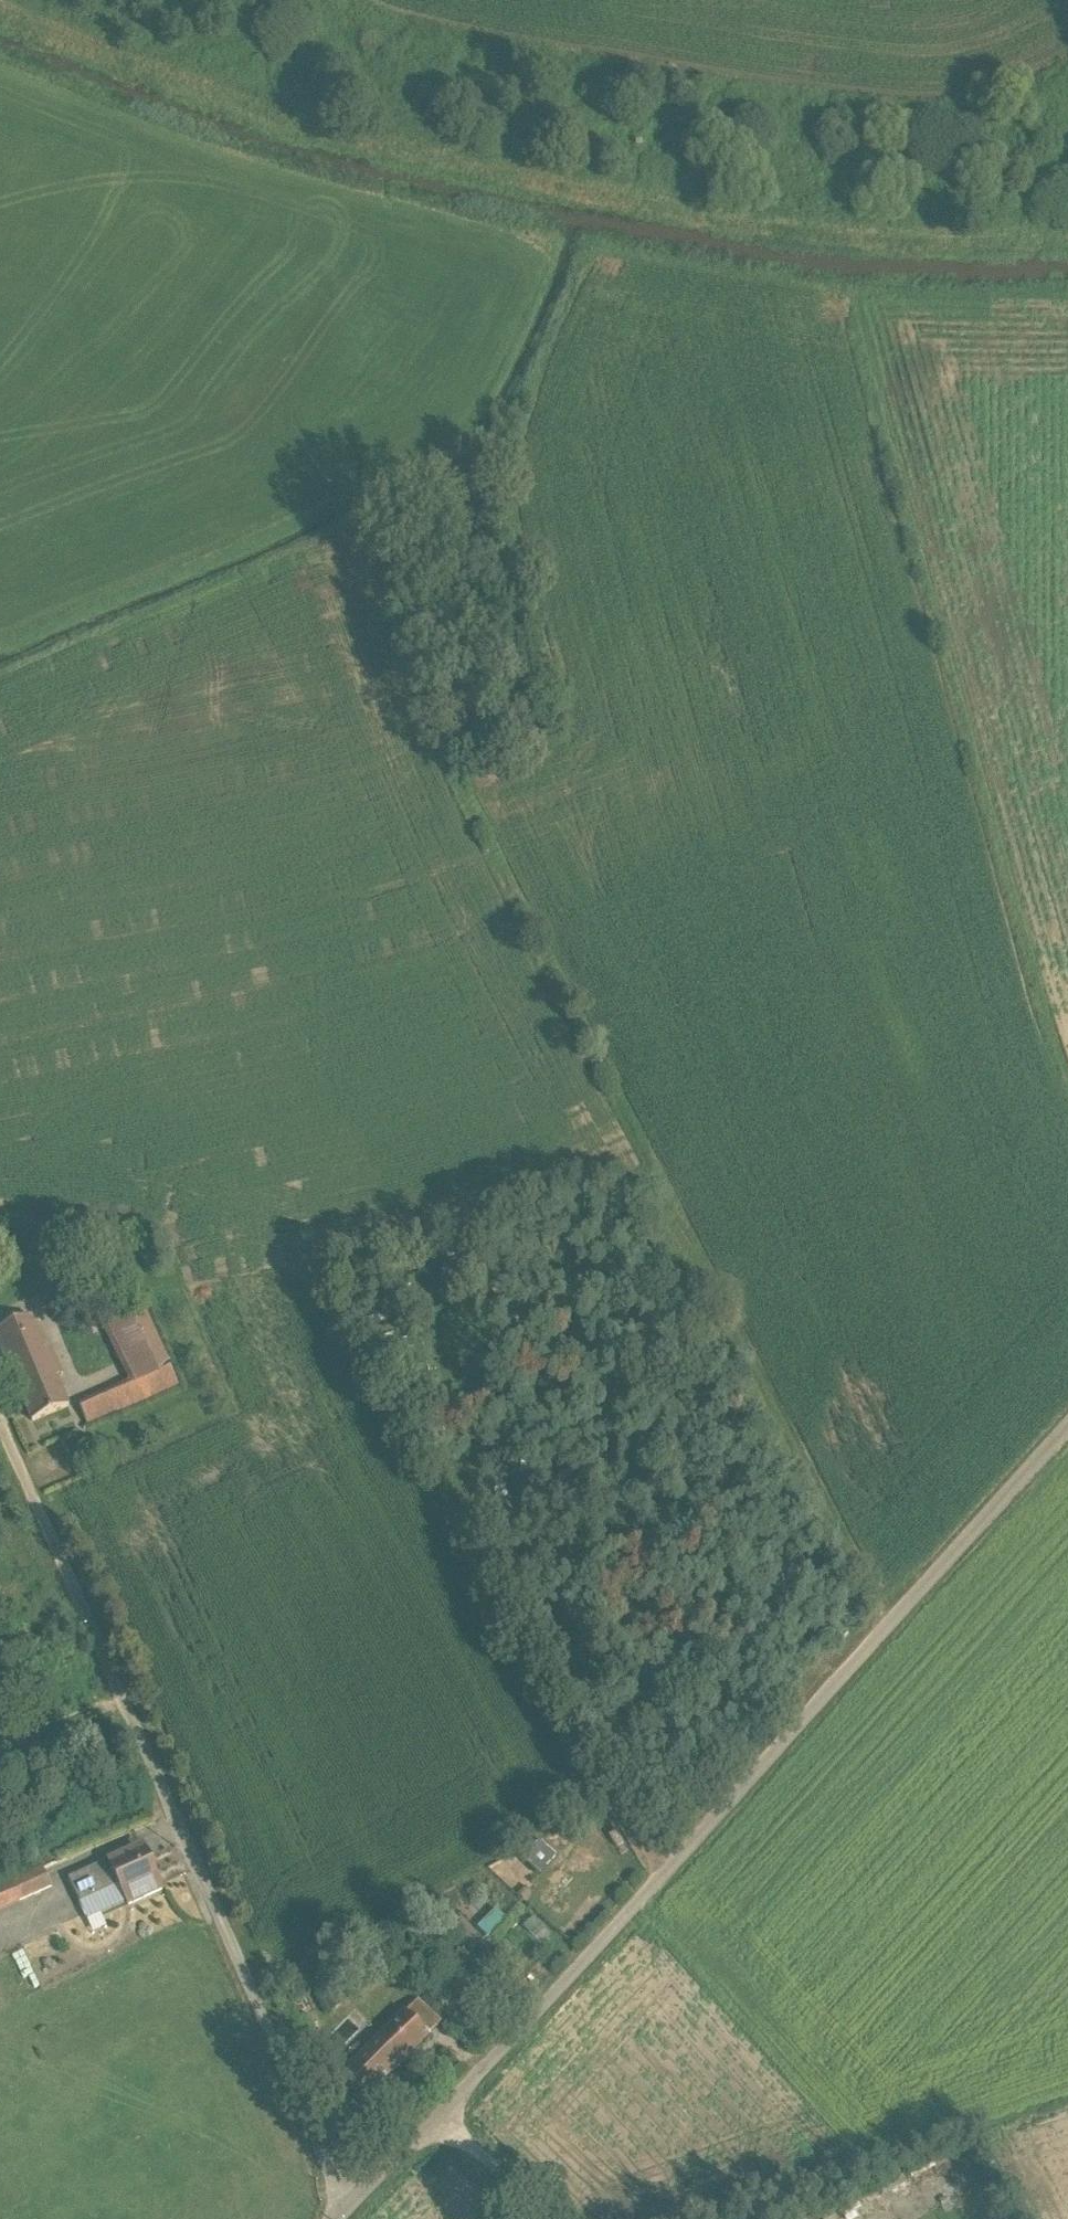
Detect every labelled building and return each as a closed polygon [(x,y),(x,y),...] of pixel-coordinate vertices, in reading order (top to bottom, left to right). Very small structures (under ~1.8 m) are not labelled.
[(168,1362),(140,1302),(99,1323),(126,1380),(78,1404),(87,1425),(88,1425),(177,1387),(167,1363),(168,1362)] [(31,1318),(0,1330),(0,1350),(30,1423),(68,1406),(57,1378),(62,1375),(50,1348),(45,1349),(31,1318)] [(16,1624),(8,1607),(0,1610),(0,1630),(16,1624)] [(9,1782),(9,1781),(0,1761),(0,1785),(9,1782)] [(126,1906),(160,1890),(143,1852),(140,1847),(125,1853),(67,1880),(86,1921),(85,1922),(91,1935),(92,1934),(104,1928),(98,1916),(124,1904),(126,1906)] [(41,1868),(0,1886),(0,1911),(50,1889),(41,1868)] [(496,1907),(480,1928),(490,1936),(506,1915),(496,1907)] [(327,1974),(312,1981),(326,2012),(344,2005),(334,1985),(333,1985),(327,1974)] [(362,2100),(439,2024),(417,2001),(404,2013),(403,2012),(338,2076),(362,2100)]
